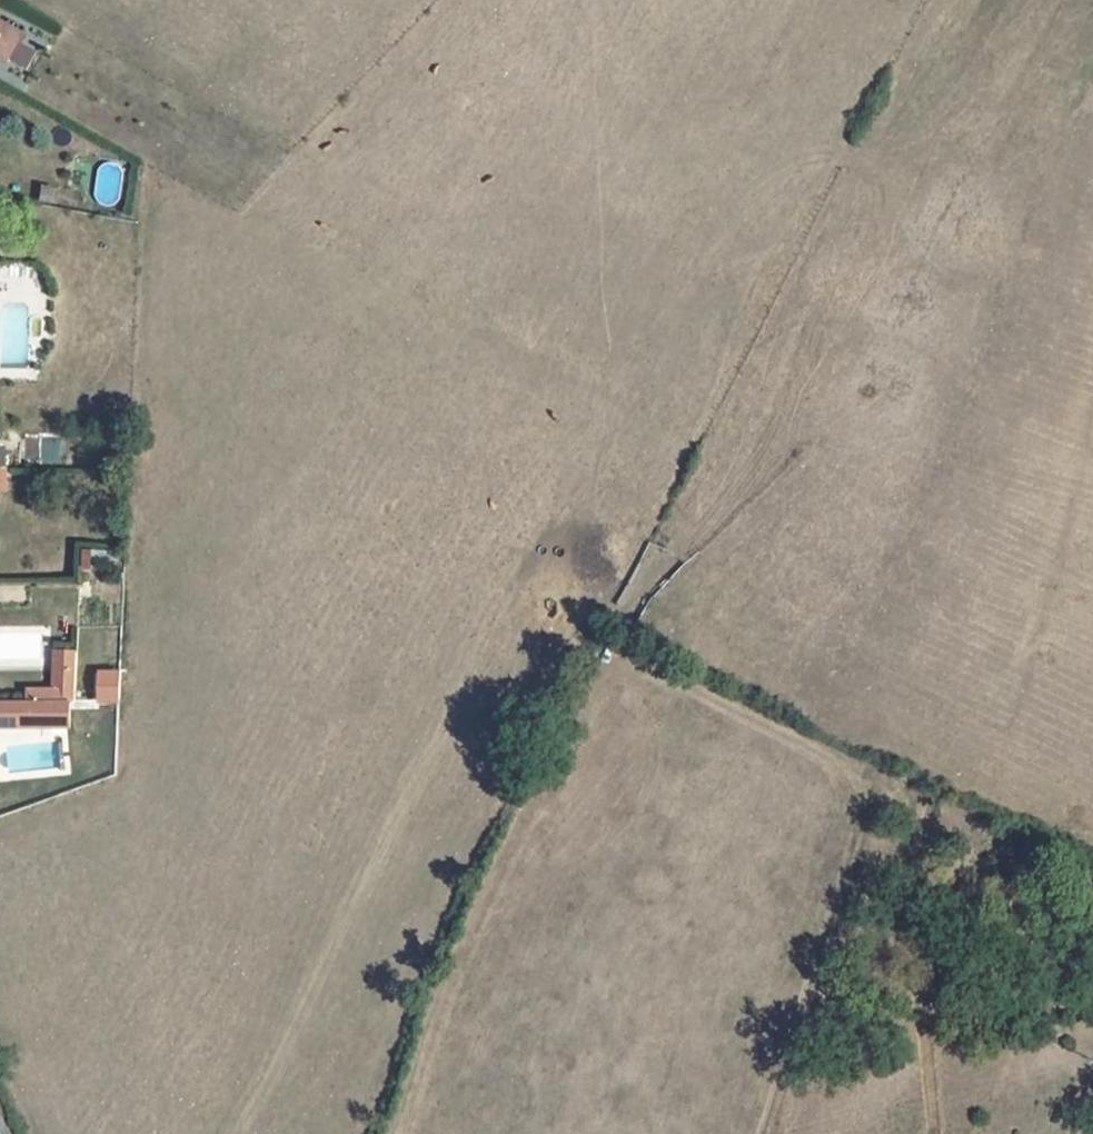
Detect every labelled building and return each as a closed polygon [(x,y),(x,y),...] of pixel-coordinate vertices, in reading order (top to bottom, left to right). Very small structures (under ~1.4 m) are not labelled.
[(0,27),(0,63),(5,66),(19,37),(0,27)] [(9,471),(9,453),(0,453),(0,471),(9,471)] [(9,494),(9,471),(0,471),(0,493),(9,494)] [(55,677),(78,678),(78,660),(56,659),(55,677)] [(55,677),(54,708),(77,707),(78,678),(55,677)] [(0,708),(0,727),(48,726),(48,708),(0,708)]
